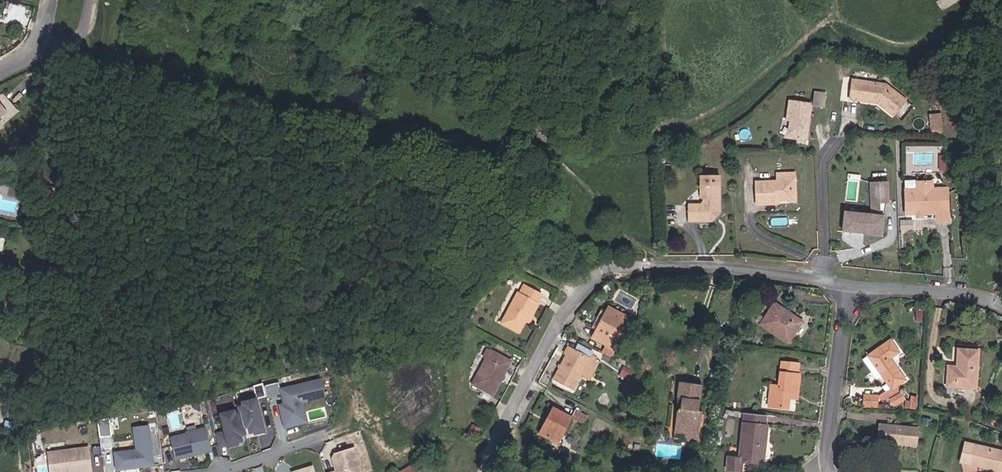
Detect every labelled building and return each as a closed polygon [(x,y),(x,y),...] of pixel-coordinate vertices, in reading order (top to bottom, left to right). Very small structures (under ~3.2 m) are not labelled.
[(885,117),(891,99),(869,90),(840,89),(839,109),(866,110),(885,117)] [(815,104),(825,105),(826,91),(817,90),(815,104)] [(1,106),(0,107),(0,129),(3,128),(1,126),(10,120),(1,106)] [(784,121),(788,122),(787,127),(787,134),(792,141),(805,142),(808,109),(787,107),(784,121)] [(805,142),(792,141),(787,134),(781,143),(804,146),(805,142)] [(713,172),(694,174),(695,184),(696,195),(699,197),(699,200),(696,203),(691,203),(684,204),(685,220),(692,220),(708,219),(709,215),(712,211),(716,209),(713,172)] [(39,180),(38,189),(52,191),(54,182),(39,180)] [(772,211),(773,207),(777,207),(786,207),(792,200),(791,188),(794,188),(794,180),(775,181),(775,189),(754,189),(755,212),(772,211)] [(890,181),(871,180),(871,213),(890,213),(890,181)] [(907,186),(908,195),(920,194),(919,187),(919,185),(907,186)] [(935,193),(934,186),(919,187),(920,194),(908,195),(910,219),(920,219),(926,218),(941,217),(941,224),(953,224),(950,192),(935,193)] [(791,188),(792,200),(786,207),(795,210),(794,188),(791,188)] [(886,243),(888,223),(847,220),(846,240),(886,243)] [(562,270),(557,276),(563,281),(568,275),(562,270)] [(516,334),(521,324),(526,315),(531,317),(537,306),(533,305),(537,296),(524,290),(520,298),(515,295),(499,326),(516,334)] [(772,305),(757,324),(785,345),(800,326),(772,305)] [(609,352),(627,321),(606,309),(602,316),(593,332),(598,335),(593,343),(609,352)] [(598,314),(589,330),(593,332),(602,316),(598,314)] [(527,326),(531,317),(526,315),(521,324),(527,326)] [(588,340),(593,343),(598,335),(593,332),(588,340)] [(888,388),(892,392),(907,382),(893,361),(901,356),(890,340),(867,355),(867,356),(881,376),(888,388)] [(590,356),(568,348),(556,379),(578,388),(583,374),(590,356)] [(945,392),(972,395),(978,354),(960,352),(957,371),(948,369),(945,392)] [(489,400),(504,373),(499,370),(504,361),(488,353),(469,389),(489,400)] [(592,378),(599,357),(590,354),(589,356),(590,356),(583,374),(592,378)] [(863,359),(876,379),(881,376),(867,356),(863,359)] [(509,364),(504,361),(499,370),(504,373),(509,364)] [(786,412),(787,401),(788,395),(795,396),(798,379),(792,378),(794,365),(771,362),(769,386),(760,385),(757,408),(786,412)] [(327,397),(322,377),(280,387),(283,402),(279,403),(285,428),(309,422),(304,403),(327,397)] [(666,432),(693,435),(697,409),(693,409),(696,385),(672,382),(669,404),(675,404),(674,410),(669,409),(666,432)] [(892,392),(888,388),(879,393),(879,401),(892,392)] [(906,402),(901,392),(889,399),(895,408),(906,402)] [(879,393),(864,393),(863,406),(878,406),(879,401),(879,393)] [(918,408),(919,396),(908,395),(907,407),(918,408)] [(248,427),(250,433),(266,429),(259,396),(241,400),(242,404),(239,405),(240,407),(245,426),(246,428),(248,427)] [(245,426),(240,407),(219,412),(224,431),(228,446),(244,441),(243,435),(247,433),(246,428),(245,426)] [(538,434),(556,443),(569,419),(551,409),(538,434)] [(585,418),(574,411),(569,419),(581,426),(585,418)] [(738,423),(763,427),(765,419),(739,415),(738,423)] [(98,421),(100,437),(112,435),(110,419),(98,421)] [(763,427),(738,423),(732,460),(722,458),(721,471),(725,471),(738,471),(740,464),(757,467),(763,427)] [(156,465),(151,426),(134,428),(136,448),(114,451),(117,470),(156,465)] [(206,427),(170,436),(176,460),(212,451),(206,427)] [(876,428),(875,446),(915,450),(917,432),(876,428)] [(228,446),(224,431),(217,432),(220,449),(227,447),(228,446)] [(692,442),(693,435),(666,432),(665,439),(692,442)] [(90,446),(47,450),(50,471),(82,471),(92,471),(90,446)] [(356,447),(335,452),(332,458),(336,470),(329,471),(363,471),(356,447)] [(962,447),(957,467),(966,469),(967,466),(987,471),(1001,471),(1001,458),(962,447)]
